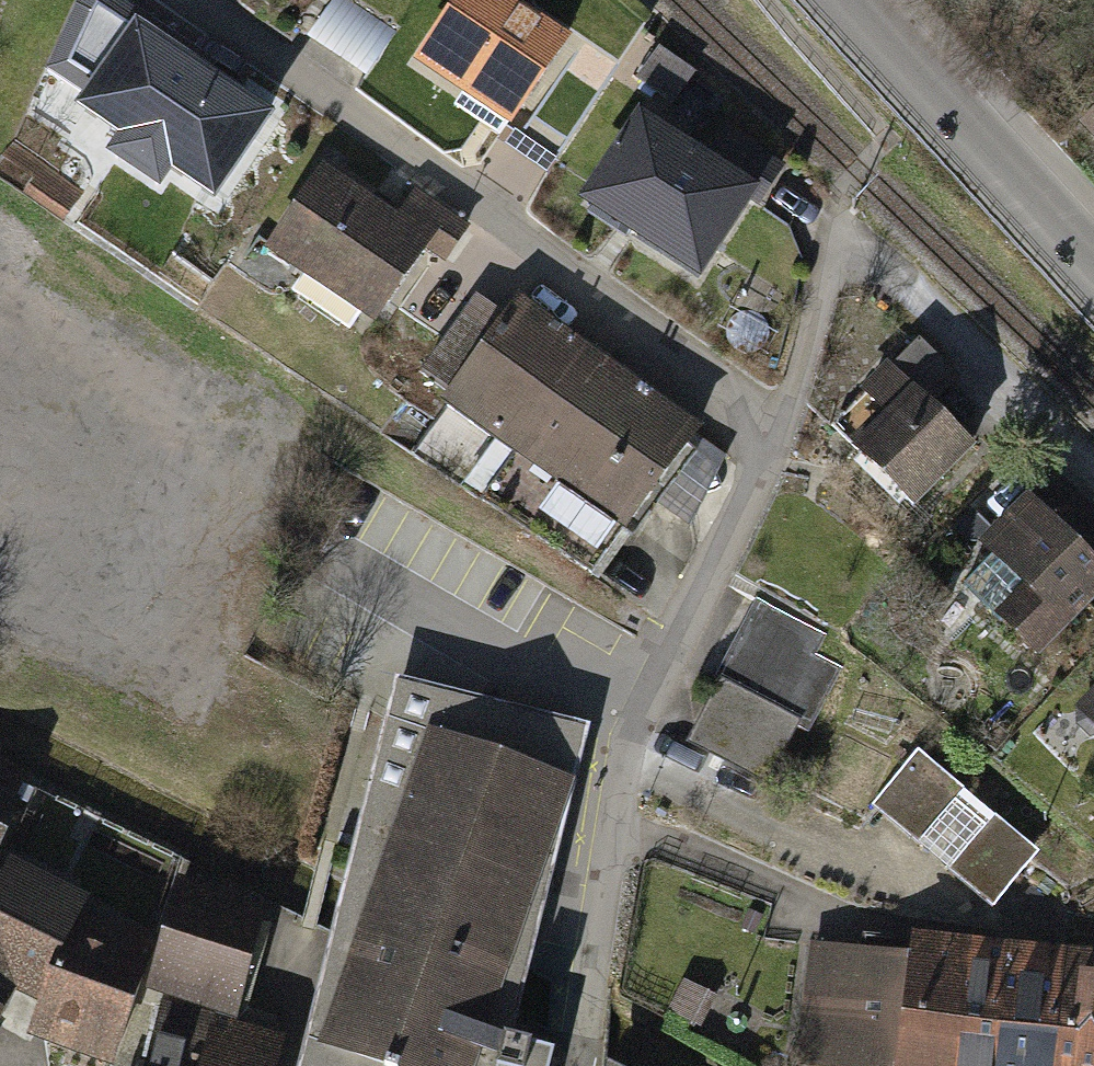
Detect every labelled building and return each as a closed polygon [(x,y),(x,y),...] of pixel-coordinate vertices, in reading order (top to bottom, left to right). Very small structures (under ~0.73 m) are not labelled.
[(275,115),(210,73),(217,62),(123,0),(78,0),(51,72),(89,102),(76,120),(118,149),(108,164),(161,200),(174,180),(212,206),(275,115)] [(367,75),(397,35),(351,0),(339,0),(313,34),(367,75)] [(502,0),(475,0),(426,66),(527,135),(591,51),(502,0)] [(717,160),(649,118),(589,214),(707,287),(755,210),(767,217),(792,178),(730,139),(717,160)] [(408,222),(326,169),(270,255),(388,332),(434,263),(449,273),(473,235),(422,201),(408,222)] [(639,542),(713,438),(530,307),(455,410),(639,542)] [(850,453),(911,514),(976,451),(887,362),(858,391),(885,418),(850,453)] [(1054,469),(976,548),(989,561),(963,588),(1037,662),(1093,601),(1093,509),(1054,469)] [(817,630),(749,597),(679,739),(763,780),(789,728),(800,733),(832,668),(805,655),(817,630)] [(400,681),(392,713),(306,1065),(540,1065),(542,1057),(497,1046),(576,723),(400,681)] [(1040,852),(918,750),(871,806),(993,908),(1040,852)] [(4,867),(31,812),(0,797),(0,875),(4,867)] [(4,867),(0,875),(0,1013),(51,1035),(42,1053),(84,1065),(128,1065),(149,1009),(170,944),(94,915),(4,867)] [(260,911),(187,888),(170,944),(149,1009),(214,1025),(231,1029),(260,911)] [(961,938),(911,932),(908,956),(894,1065),(945,1065),(961,938)] [(961,938),(945,1065),(993,1065),(1008,944),(961,938)] [(908,956),(809,944),(794,1065),(894,1065),(908,956)] [(993,1065),(1093,1065),(1093,954),(1008,944),(993,1065)] [(214,1025),(149,1009),(136,1065),(204,1065),(214,1025)] [(231,1029),(214,1025),(204,1065),(272,1065),(278,1040),(231,1029)]
